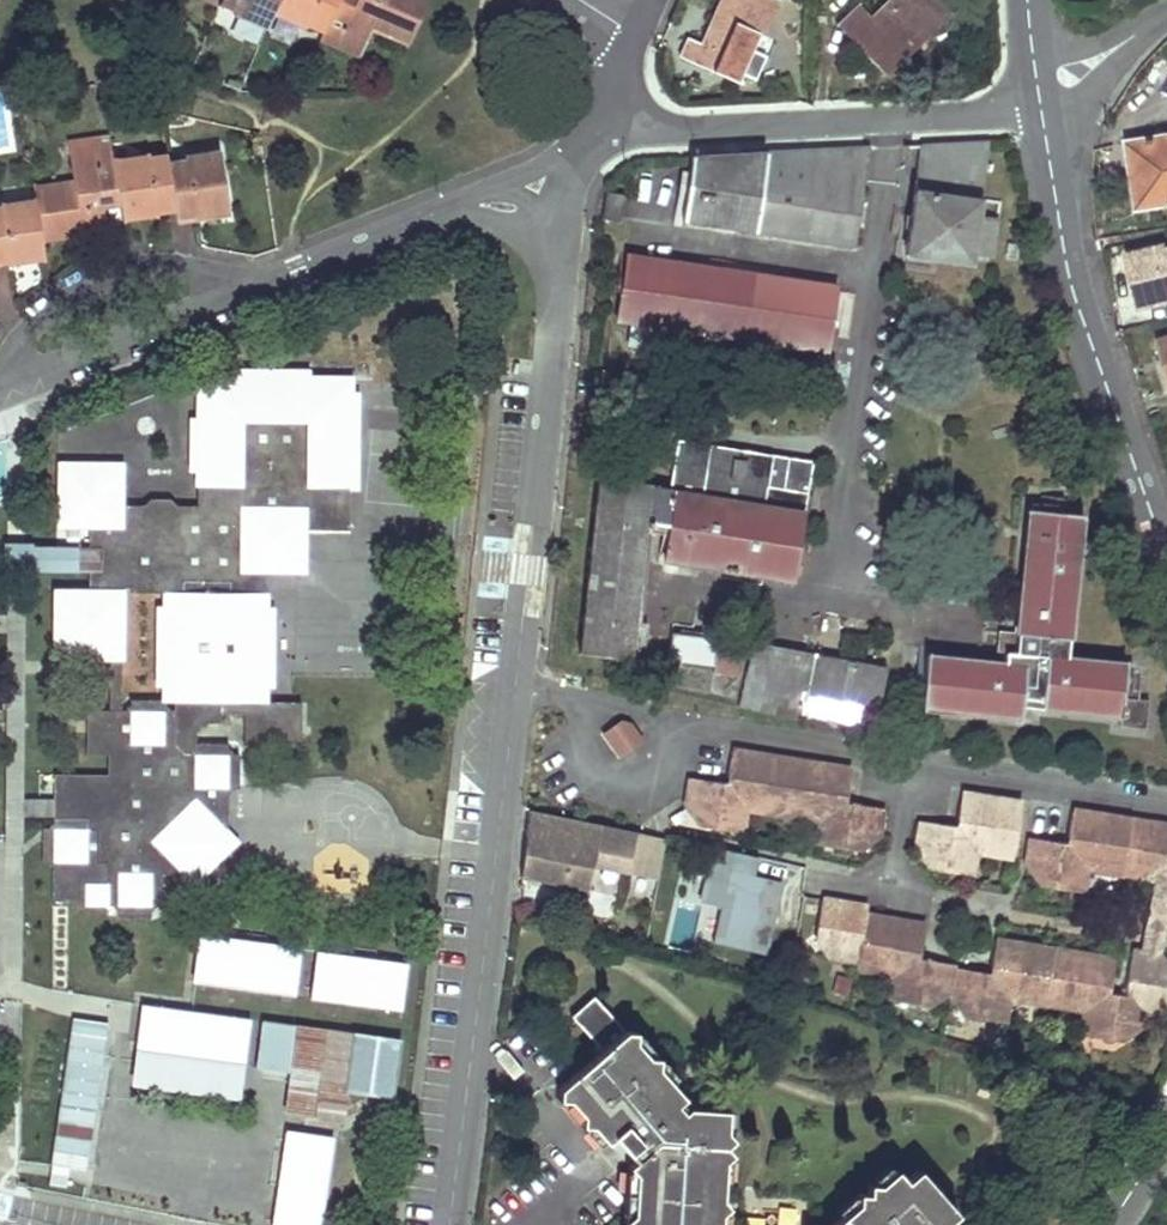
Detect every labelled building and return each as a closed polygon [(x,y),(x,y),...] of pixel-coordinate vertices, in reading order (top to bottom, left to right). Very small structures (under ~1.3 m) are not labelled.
[(279,0),(221,0),(219,6),(235,12),(237,9),(269,23),(271,17),(275,10),(279,0)] [(275,10),(308,24),(307,28),(323,34),(338,0),(279,0),(275,10)] [(355,0),(338,0),(323,34),(320,42),(359,59),(370,33),(372,27),(410,43),(428,0),(355,0)] [(684,49),(680,58),(735,82),(772,0),(722,0),(702,46),(688,40),(684,49)] [(780,2),(775,0),(772,0),(735,82),(743,86),(780,2)] [(849,17),(838,27),(882,74),(948,10),(938,0),(893,0),(874,19),(861,6),(849,17)] [(234,17),(266,30),(269,23),(237,9),(235,12),(234,17)] [(308,24),(275,10),(271,17),(305,31),(307,28),(308,24)] [(887,78),(952,15),(948,10),(882,74),(887,78)] [(370,33),(407,49),(410,43),(372,27),(370,33)] [(108,135),(67,142),(69,151),(110,145),(108,135)] [(1139,160),(1142,179),(1135,180),(1140,209),(1166,204),(1166,136),(1136,141),(1139,160)] [(1129,143),(1135,180),(1142,179),(1139,160),(1136,141),(1129,143)] [(993,259),(996,239),(999,220),(978,216),(990,142),(921,146),(905,256),(971,266),(973,256),(993,259)] [(34,197),(35,205),(40,238),(83,232),(84,239),(85,247),(109,244),(104,208),(119,205),(113,165),(112,157),(110,145),(69,151),(73,178),(74,186),(33,192),(34,197)] [(769,245),(769,240),(770,235),(855,248),(869,148),(691,158),(681,221),(759,234),(757,243),(769,245)] [(219,150),(184,156),(184,159),(185,163),(220,157),(219,150)] [(113,165),(148,160),(147,155),(146,152),(112,157),(113,165)] [(165,153),(147,155),(148,160),(113,165),(119,205),(121,217),(156,212),(157,214),(174,212),(166,162),(165,153)] [(175,220),(194,217),(193,214),(229,208),(220,157),(185,163),(184,159),(166,162),(174,212),(175,220)] [(73,178),(32,185),(33,192),(74,186),(73,178)] [(607,192),(605,206),(603,219),(620,223),(625,195),(607,192)] [(35,205),(34,197),(0,202),(0,210),(35,205)] [(35,205),(0,210),(0,266),(9,264),(9,261),(43,255),(41,245),(40,238),(35,205)] [(229,208),(193,214),(194,217),(194,221),(230,215),(229,208)] [(122,223),(158,218),(157,214),(156,212),(121,217),(122,223)] [(83,232),(40,238),(41,245),(84,239),(83,232)] [(1166,246),(1126,256),(1140,307),(1166,300),(1166,247),(1166,246)] [(837,287),(731,271),(626,254),(616,320),(827,353),(837,287)] [(10,268),(44,262),(43,255),(9,261),(9,264),(10,268)] [(1156,342),(1166,377),(1166,339),(1156,342)] [(309,368),(216,367),(217,376),(288,377),(293,372),(304,372),(306,377),(309,377),(309,368)] [(105,907),(115,907),(116,917),(150,918),(150,908),(160,907),(161,876),(182,876),(189,881),(193,877),(193,844),(226,845),(234,838),(227,831),(227,790),(239,790),(238,757),(228,757),(227,745),(194,745),(194,739),(194,733),(196,729),(198,725),(205,724),(221,725),(221,715),(245,715),(245,747),(300,747),(301,705),(266,705),(267,690),(266,663),(270,671),(271,661),(271,646),(267,642),(267,611),(267,575),(240,575),(240,507),(307,507),(307,531),(353,531),(352,489),(358,484),(358,470),(352,466),(353,395),(353,377),(309,377),(306,377),(304,372),(293,372),(288,377),(217,376),(197,376),(197,419),(197,422),(191,425),(191,436),(197,438),(196,470),(196,506),(176,505),(170,499),(149,499),(143,505),(125,505),(126,463),(58,463),(58,529),(88,529),(89,546),(79,547),(79,573),(88,573),(88,589),(88,601),(68,606),(58,630),(70,652),(100,657),(100,655),(109,655),(109,648),(120,648),(121,662),(124,662),(125,590),(131,590),(131,594),(162,593),(163,608),(164,642),(158,647),(158,659),(162,662),(162,689),(162,701),(129,700),(129,711),(120,711),(108,711),(86,711),(85,755),(106,755),(106,776),(65,775),(64,818),(53,818),(53,830),(42,829),(42,862),(52,862),(51,907),(85,907),(85,886),(105,886),(105,907)] [(361,488),(361,395),(353,395),(352,466),(358,470),(358,484),(352,489),(361,488)] [(188,419),(188,470),(196,470),(197,438),(191,436),(191,425),(197,422),(197,419),(188,419)] [(807,496),(813,464),(677,441),(669,492),(649,489),(649,484),(614,480),(616,464),(599,462),(597,479),(600,480),(580,654),(630,660),(645,533),(668,537),(663,572),(693,577),(694,567),(792,582),(803,506),(806,506),(807,496)] [(240,575),(267,575),(307,576),(307,531),(307,507),(240,507),(240,575)] [(911,654),(907,691),(922,692),(920,710),(1019,721),(1020,712),(1032,714),(1042,710),(1119,718),(1118,727),(1146,731),(1148,700),(1122,697),(1125,664),(1068,658),(1082,517),(1028,510),(1012,653),(1002,652),(1001,664),(911,654)] [(23,818),(53,818),(53,799),(23,799),(25,576),(33,577),(34,573),(79,573),(79,547),(34,547),(34,543),(5,544),(5,577),(8,577),(7,618),(0,617),(0,634),(7,634),(4,845),(23,845),(23,818)] [(54,662),(109,662),(109,655),(100,655),(100,657),(70,652),(58,630),(68,606),(88,601),(88,589),(55,589),(55,608),(54,647),(54,662)] [(154,608),(153,690),(162,689),(162,662),(158,659),(158,647),(164,642),(163,608),(154,608)] [(275,689),(275,611),(267,611),(267,642),(271,646),(271,661),(270,671),(266,663),(267,690),(275,689)] [(894,628),(821,615),(814,654),(887,667),(894,628)] [(668,660),(690,663),(713,666),(717,641),(671,633),(668,660)] [(717,641),(713,666),(726,668),(731,642),(717,641)] [(799,719),(800,716),(800,714),(875,727),(887,667),(814,654),(752,642),(738,708),(799,719)] [(109,662),(108,711),(120,711),(121,662),(120,648),(109,648),(109,655),(109,662)] [(623,755),(642,739),(631,724),(618,724),(605,734),(623,755)] [(733,807),(746,809),(781,815),(789,771),(768,767),(770,758),(732,751),(727,778),(738,779),(737,787),(733,807)] [(789,771),(811,775),(813,765),(770,758),(768,767),(789,771)] [(811,775),(789,771),(781,815),(820,821),(833,823),(836,802),(837,794),(848,796),(851,771),(813,765),(811,775)] [(53,775),(53,799),(53,818),(64,818),(65,775),(53,775)] [(737,787),(738,779),(727,778),(726,785),(737,787)] [(741,834),(746,809),(733,807),(737,787),(726,785),(691,780),(687,807),(696,809),(696,813),(707,828),(714,829),(741,834)] [(836,802),(846,804),(848,796),(837,794),(836,802)] [(967,821),(966,828),(963,849),(976,851),(1013,858),(1021,813),(1000,809),(1001,800),(963,794),(958,819),(967,821)] [(1000,809),(1021,813),(1022,804),(1001,800),(1000,809)] [(833,823),(820,821),(817,846),(852,851),(867,840),(868,835),(877,837),(881,810),(846,804),(836,802),(833,823)] [(600,873),(601,868),(602,863),(603,858),(595,856),(601,825),(528,810),(520,878),(588,893),(593,871),(600,873)] [(1074,867),(1084,868),(1124,874),(1131,830),(1109,827),(1109,818),(1072,813),(1068,838),(1078,839),(1077,845),(1074,867)] [(1154,834),(1155,825),(1109,818),(1109,827),(1131,830),(1154,834)] [(967,821),(958,819),(957,826),(966,828),(967,821)] [(957,826),(921,821),(917,848),(927,850),(926,858),(935,869),(972,875),(976,851),(963,849),(966,828),(957,826)] [(656,873),(663,838),(601,825),(595,856),(603,858),(602,863),(656,873)] [(1131,830),(1124,874),(1152,879),(1166,881),(1166,826),(1155,825),(1154,834),(1131,830)] [(1080,893),(1084,868),(1074,867),(1077,845),(1067,844),(1031,839),(1027,867),(1036,869),(1036,874),(1047,887),(1080,893)] [(752,877),(756,858),(751,857),(713,849),(702,903),(721,907),(713,943),(766,954),(778,897),(772,896),(775,882),(752,877)] [(1152,879),(1145,924),(1165,927),(1166,927),(1166,881),(1152,879)] [(857,964),(864,924),(845,920),(846,911),(848,904),(842,903),(821,899),(815,933),(825,948),(831,949),(829,958),(857,964)] [(846,911),(866,915),(867,907),(848,904),(846,911)] [(884,928),(885,919),(866,915),(846,911),(845,920),(864,924),(884,928)] [(884,928),(864,924),(857,964),(856,970),(895,978),(906,980),(911,957),(912,950),(921,952),(926,926),(885,919),(884,928)] [(1141,951),(1160,954),(1165,927),(1145,924),(1141,951)] [(292,992),(297,949),(200,936),(195,981),(292,992)] [(1000,968),(999,975),(995,997),(1008,999),(1045,1005),(1053,959),(1032,956),(1033,947),(994,940),(994,941),(990,967),(1000,968)] [(1076,963),(1078,954),(1033,947),(1032,956),(1053,959),(1076,963)] [(911,957),(920,959),(921,952),(912,950),(911,957)] [(1124,995),(1146,999),(1144,1011),(1166,1015),(1166,970),(1163,964),(1159,963),(1160,954),(1141,951),(1132,950),(1131,958),(1124,995)] [(400,1010),(406,963),(316,951),(310,998),(400,1010)] [(1076,963),(1053,959),(1045,1005),(1083,1011),(1097,1014),(1101,992),(1102,984),(1111,986),(1115,960),(1078,954),(1076,963)] [(950,993),(955,968),(955,965),(920,959),(911,957),(906,980),(895,978),(891,1001),(924,1007),(940,996),(941,992),(950,993)] [(1000,968),(990,967),(989,973),(999,975),(1000,968)] [(975,971),(955,968),(950,993),(949,995),(960,997),(959,1002),(969,1018),(1004,1024),(1008,999),(995,997),(999,975),(989,973),(975,971)] [(1101,992),(1110,993),(1111,986),(1102,984),(1101,992)] [(1110,993),(1101,992),(1097,1014),(1083,1011),(1080,1036),(1115,1043),(1130,1031),(1132,1027),(1142,1028),(1144,1011),(1146,999),(1124,995),(1116,994),(1110,993)] [(719,1212),(726,1207),(720,1198),(720,1197),(710,1196),(710,1182),(721,1183),(722,1160),(729,1153),(723,1148),(725,1127),(654,1125),(641,1109),(669,1085),(632,1043),(633,1033),(622,1033),(592,998),(570,1016),(583,1031),(600,1051),(558,1088),(558,1099),(568,1100),(605,1142),(611,1137),(634,1162),(627,1168),(635,1176),(632,1214),(624,1219),(628,1224),(718,1224),(719,1212)] [(248,1021),(140,1006),(134,1051),(242,1067),(248,1021)] [(74,1021),(52,1165),(87,1170),(109,1026),(74,1021)] [(286,1073),(292,1028),(261,1023),(255,1068),(286,1073)] [(355,1035),(292,1028),(286,1073),(280,1113),(342,1120),(347,1089),(355,1035)] [(399,1042),(355,1035),(347,1089),(391,1096),(399,1042)] [(242,1067),(134,1051),(129,1085),(237,1100),(242,1067)] [(674,1105),(681,1098),(669,1085),(641,1109),(654,1125),(725,1127),(726,1111),(684,1109),(680,1113),(674,1105)] [(271,1224),(314,1224),(328,1134),(285,1127),(271,1224)] [(634,1162),(611,1137),(605,1142),(627,1168),(634,1162)] [(917,1171),(904,1182),(894,1171),(880,1185),(868,1184),(868,1194),(857,1195),(857,1196),(856,1206),(842,1218),(833,1224),(943,1224),(955,1215),(917,1171)] [(720,1197),(721,1183),(710,1182),(710,1196),(720,1197)] [(842,1218),(856,1206),(857,1196),(852,1197),(836,1211),(842,1218)]
